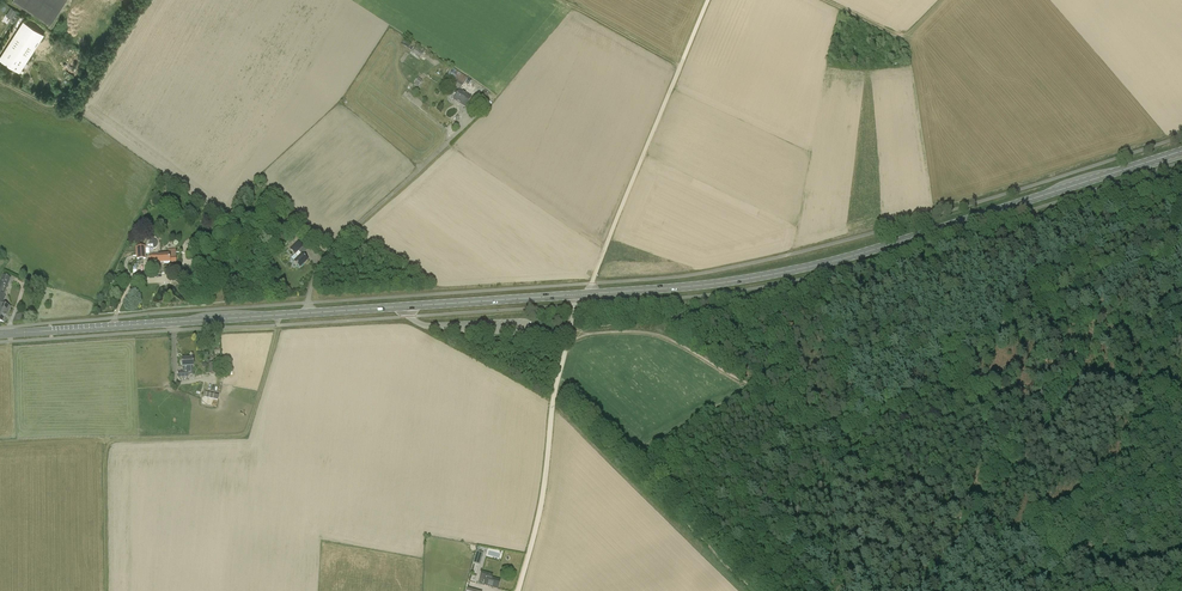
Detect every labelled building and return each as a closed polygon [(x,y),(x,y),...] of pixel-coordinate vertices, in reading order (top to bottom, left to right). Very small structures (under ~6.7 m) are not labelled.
[(50,24),(66,0),(13,0),(50,24)] [(11,8),(6,15),(11,19),(17,12),(11,8)] [(43,35),(23,22),(0,57),(0,59),(20,72),(43,35)] [(412,52),(419,59),(423,54),(416,48),(412,52)] [(452,68),(441,84),(445,87),(448,83),(459,90),(463,84),(463,85),(467,79),(452,68)] [(465,107),(471,98),(459,90),(453,100),(465,107)] [(485,90),(476,101),(481,105),(490,94),(485,90)] [(293,222),(288,216),(278,226),(284,231),(293,222)] [(298,242),(290,250),(294,255),(291,258),(294,262),(300,268),(308,260),(302,255),(302,254),(299,251),(303,247),(298,242)] [(145,246),(136,247),(137,260),(146,259),(145,246)] [(158,254),(149,255),(149,261),(158,261),(158,264),(170,263),(176,263),(176,249),(168,250),(169,255),(158,255),(158,254)] [(4,323),(10,307),(3,304),(6,297),(5,296),(3,296),(4,294),(7,286),(9,282),(1,278),(0,281),(0,321),(4,323)] [(194,375),(193,366),(193,358),(182,358),(183,371),(178,371),(178,378),(188,377),(188,375),(194,375)] [(479,580),(485,582),(484,585),(498,589),(500,580),(492,578),(493,575),(481,572),(479,580)]
